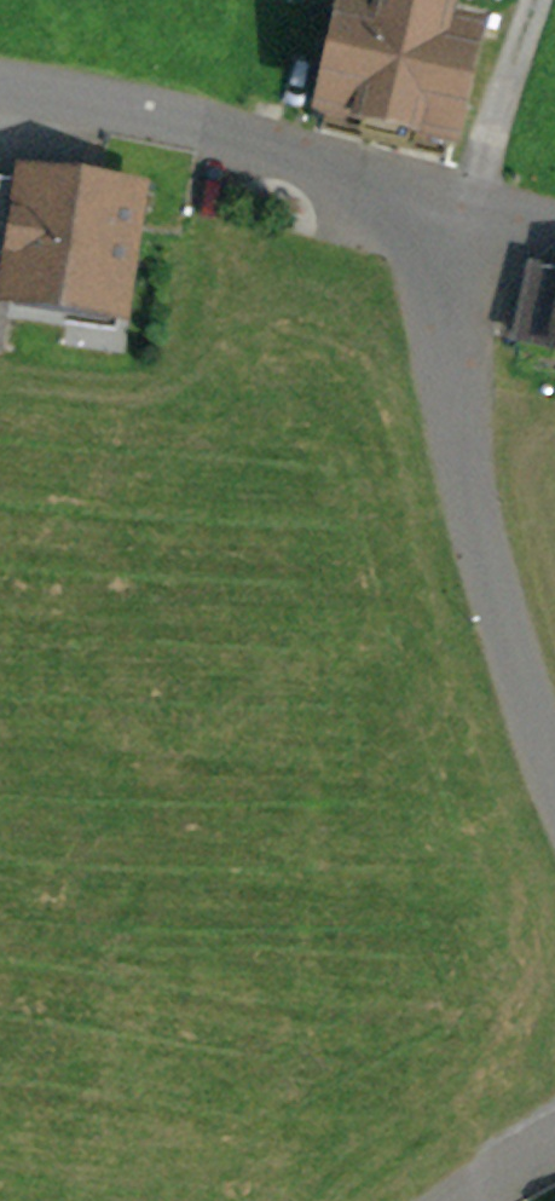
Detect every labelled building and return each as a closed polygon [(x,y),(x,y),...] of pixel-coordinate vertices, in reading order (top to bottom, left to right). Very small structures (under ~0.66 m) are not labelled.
[(345,25),(325,127),(475,156),(492,69),(460,62),(471,6),(439,0),(396,0),(389,34),(345,25)] [(134,206),(26,190),(7,312),(116,328),(134,206)]
